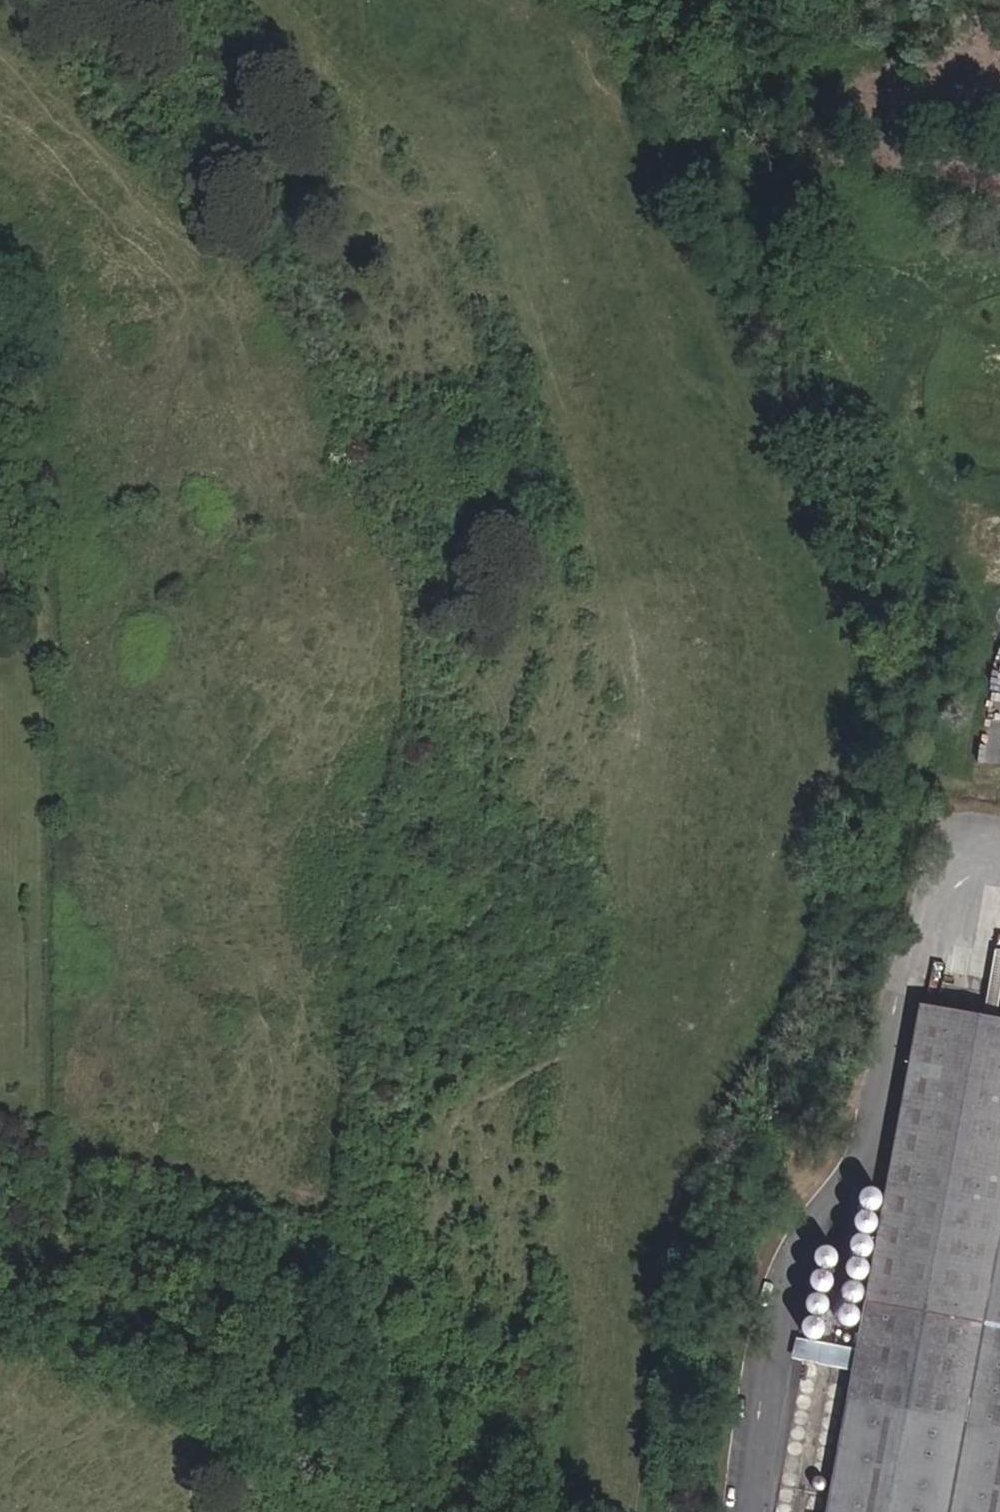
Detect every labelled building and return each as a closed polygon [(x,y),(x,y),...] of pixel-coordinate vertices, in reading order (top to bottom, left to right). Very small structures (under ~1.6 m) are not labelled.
[(919,1005),(855,1349),(813,1342),(808,1341),(796,1338),(792,1359),(852,1370),(825,1511),(999,1511),(999,1020),(919,1005)] [(880,1195),(878,1193),(875,1191),(873,1190),(870,1190),(867,1191),(864,1192),(862,1194),(860,1196),(859,1199),(859,1202),(860,1205),(861,1207),(863,1209),(865,1211),(868,1212),(871,1212),(874,1212),(876,1210),(879,1209),(880,1206),(881,1203),(881,1201),(881,1198),(880,1195)] [(875,1218),(873,1216),(871,1214),(868,1213),(865,1213),(862,1214),(860,1215),(858,1217),(856,1219),(855,1222),(855,1225),(855,1228),(856,1230),(858,1233),(861,1234),(863,1235),(866,1235),(869,1235),(872,1234),(874,1232),(876,1229),(877,1227),(877,1224),(877,1221),(875,1218)] [(871,1242),(869,1239),(867,1238),(864,1237),(861,1236),(858,1237),(855,1238),(853,1240),(852,1242),(851,1245),(850,1248),(851,1251),(852,1254),(854,1256),(856,1258),(859,1259),(862,1259),(865,1258),(868,1257),(870,1255),(872,1253),(873,1250),(873,1247),(872,1244),(871,1242)] [(836,1254),(834,1251),(831,1250),(828,1249),(825,1248),(822,1249),(819,1250),(817,1253),(816,1255),(815,1258),(815,1261),(816,1264),(817,1267),(819,1269),(822,1270),(825,1271),(828,1271),(831,1270),(834,1268),(836,1265),(837,1263),(837,1260),(837,1257),(836,1254)] [(867,1265),(865,1263),(862,1261),(860,1260),(857,1260),(854,1260),(851,1262),(849,1263),(847,1266),(846,1269),(846,1272),(846,1274),(848,1277),(850,1279),(852,1281),(855,1282),(858,1282),(861,1282),(863,1281),(866,1279),(867,1276),(868,1273),(868,1270),(868,1268),(867,1265)] [(831,1277),(829,1275),(827,1273),(824,1272),(821,1272),(818,1272),(815,1273),(813,1275),(812,1278),(811,1281),(810,1284),(811,1286),(812,1289),(814,1291),(816,1293),(819,1294),(822,1294),(825,1294),(828,1293),(830,1291),(832,1288),(833,1285),(833,1282),(833,1279),(831,1277)] [(862,1288),(860,1286),(858,1284),(855,1283),(852,1283),(849,1284),(847,1285),(844,1287),(843,1289),(842,1292),(841,1295),(842,1298),(843,1301),(845,1303),(848,1305),(850,1306),(853,1306),(856,1305),(859,1304),(861,1302),(863,1300),(864,1297),(864,1294),(864,1291),(862,1288)] [(827,1300),(825,1298),(822,1296),(820,1295),(817,1295),(814,1296),(811,1297),(809,1299),(807,1301),(806,1304),(806,1307),(806,1310),(808,1312),(810,1315),(812,1316),(815,1317),(818,1318),(821,1317),(823,1316),(826,1314),(827,1312),(828,1309),(828,1306),(828,1303),(827,1300)] [(858,1312),(856,1309),(854,1308),(851,1307),(848,1306),(845,1307),(843,1308),(840,1310),(839,1312),(838,1315),(837,1318),(838,1321),(839,1324),(841,1326),(843,1328),(846,1329),(849,1329),(852,1328),(855,1327),(857,1325),(859,1323),(860,1320),(860,1317),(859,1314),(858,1312)] [(822,1324),(820,1321),(818,1320),(815,1319),(812,1319),(809,1319),(807,1320),(805,1322),(803,1325),(802,1327),(802,1330),(802,1333),(804,1336),(806,1338),(808,1340),(811,1341),(814,1341),(817,1340),(819,1339),(821,1337),(823,1335),(824,1332),(824,1329),(824,1326),(822,1324)] [(815,1368),(814,1366),(812,1366),(810,1365),(809,1365),(807,1365),(805,1366),(804,1367),(803,1368),(802,1370),(802,1372),(802,1373),(802,1375),(803,1377),(804,1378),(806,1379),(808,1379),(809,1380),(811,1379),(813,1379),(814,1377),(815,1376),(816,1374),(816,1373),(816,1371),(816,1369),(815,1368)] [(812,1383),(811,1382),(809,1381),(808,1381),(806,1380),(804,1381),(802,1381),(801,1383),(800,1384),(799,1386),(799,1387),(799,1389),(799,1391),(800,1392),(802,1394),(803,1394),(805,1395),(806,1395),(808,1395),(810,1394),(811,1393),(812,1392),(813,1390),(814,1388),(813,1387),(813,1385),(812,1383)] [(841,1388),(839,1387),(838,1386),(836,1385),(834,1385),(832,1385),(831,1386),(829,1387),(828,1389),(828,1390),(827,1392),(827,1394),(828,1395),(829,1397),(830,1398),(832,1399),(833,1400),(835,1400),(837,1399),(838,1399),(840,1398),(841,1396),(842,1395),(842,1393),(842,1391),(841,1389),(841,1388)] [(809,1398),(808,1397),(806,1396),(805,1396),(803,1396),(801,1396),(800,1397),(798,1398),(797,1399),(796,1401),(796,1402),(796,1404),(797,1406),(798,1407),(799,1409),(800,1409),(802,1410),(804,1410),(806,1410),(807,1409),(809,1408),(810,1407),(810,1405),(811,1403),(811,1402),(810,1400),(809,1398)] [(838,1403),(837,1402),(835,1401),(833,1401),(832,1401),(830,1401),(828,1402),(827,1403),(826,1404),(825,1406),(825,1407),(825,1409),(825,1411),(826,1412),(828,1414),(829,1414),(831,1415),(833,1415),(834,1415),(836,1414),(837,1413),(838,1412),(839,1410),(839,1408),(839,1407),(839,1405),(838,1403)] [(807,1414),(805,1412),(804,1411),(802,1411),(800,1411),(799,1411),(797,1412),(795,1413),(794,1414),(794,1416),(793,1417),(793,1419),(794,1421),(795,1423),(796,1424),(797,1425),(799,1425),(801,1426),(803,1425),(804,1425),(806,1423),(807,1422),(808,1420),(808,1419),(808,1417),(808,1415),(807,1414)] [(835,1419),(834,1417),(832,1416),(830,1416),(829,1416),(827,1416),(825,1417),(824,1418),(822,1419),(822,1421),(821,1423),(822,1424),(822,1426),(823,1428),(824,1429),(826,1430),(828,1431),(829,1431),(831,1430),(833,1430),(834,1428),(835,1427),(836,1425),(837,1424),(836,1422),(836,1420),(835,1419)] [(804,1429),(802,1428),(801,1427),(799,1426),(798,1426),(796,1427),(794,1427),(793,1428),(792,1430),(791,1431),(791,1433),(791,1435),(791,1436),(792,1438),(793,1439),(795,1440),(796,1441),(798,1441),(800,1441),(802,1440),(803,1439),(804,1437),(805,1436),(805,1434),(805,1432),(805,1431),(804,1429)] [(832,1434),(831,1433),(829,1432),(828,1431),(826,1431),(824,1431),(823,1432),(821,1433),(820,1435),(819,1436),(819,1438),(819,1440),(820,1441),(821,1443),(822,1444),(823,1445),(825,1446),(827,1446),(829,1445),(830,1445),(832,1444),(833,1442),(833,1441),(834,1439),(834,1437),(833,1435),(832,1434)] [(801,1445),(799,1444),(798,1443),(796,1442),(794,1442),(793,1442),(791,1443),(790,1444),(788,1446),(788,1447),(787,1449),(787,1451),(788,1453),(789,1454),(790,1455),(792,1456),(793,1457),(795,1457),(797,1457),(799,1456),(800,1455),(801,1453),(802,1452),(802,1450),(802,1448),(801,1446),(801,1445)] [(829,1449),(828,1448),(827,1447),(825,1446),(823,1446),(821,1447),(820,1447),(818,1448),(817,1450),(816,1451),(816,1453),(816,1455),(817,1457),(817,1458),(819,1460),(820,1461),(822,1461),(824,1461),(826,1461),(827,1460),(829,1459),(830,1458),(831,1456),(831,1454),(831,1453),(830,1451),(829,1449)] [(827,1465),(825,1464),(824,1463),(822,1462),(820,1462),(818,1462),(817,1463),(815,1464),(814,1466),(813,1467),(813,1469),(813,1471),(814,1473),(815,1474),(816,1476),(817,1477),(819,1477),(821,1477),(823,1477),(824,1476),(826,1475),(827,1474),(828,1472),(828,1470),(828,1468),(828,1467),(827,1465)] [(795,1476),(794,1475),(793,1474),(791,1473),(789,1473),(787,1473),(786,1474),(784,1475),(783,1477),(782,1478),(782,1480),(782,1482),(783,1483),(784,1485),(785,1486),(786,1487),(788,1488),(790,1488),(792,1487),(793,1487),(795,1486),(796,1484),(796,1483),(797,1481),(797,1479),(796,1477),(795,1476)] [(824,1481),(822,1480),(821,1479),(819,1478),(817,1478),(815,1478),(814,1479),(812,1480),(811,1482),(811,1483),(810,1485),(810,1487),(811,1489),(812,1490),(813,1491),(815,1492),(816,1493),(818,1493),(820,1493),(822,1492),(823,1491),(824,1489),(825,1488),(825,1486),(825,1484),(825,1482),(824,1481)] [(793,1492),(791,1490),(790,1489),(788,1489),(786,1489),(785,1489),(783,1490),(782,1491),(780,1492),(780,1494),(779,1495),(779,1497),(780,1499),(781,1500),(782,1502),(783,1503),(785,1503),(787,1503),(789,1503),(790,1502),(792,1501),(793,1500),(794,1498),(794,1497),(794,1495),(793,1493),(793,1492)] [(821,1497),(820,1496),(818,1495),(816,1495),(814,1494),(813,1495),(811,1495),(809,1497),(808,1498),(808,1500),(807,1501),(807,1503),(808,1505),(809,1507),(810,1508),(812,1509),(813,1509),(815,1509),(817,1509),(819,1508),(820,1507),(821,1506),(822,1504),(822,1502),(822,1501),(822,1499),(821,1497)] [(788,1505),(787,1505),(785,1504),(783,1504),(781,1504),(780,1505),(778,1506),(777,1507),(777,1509),(776,1511),(791,1511),(791,1510),(790,1508),(789,1507),(788,1505)]
